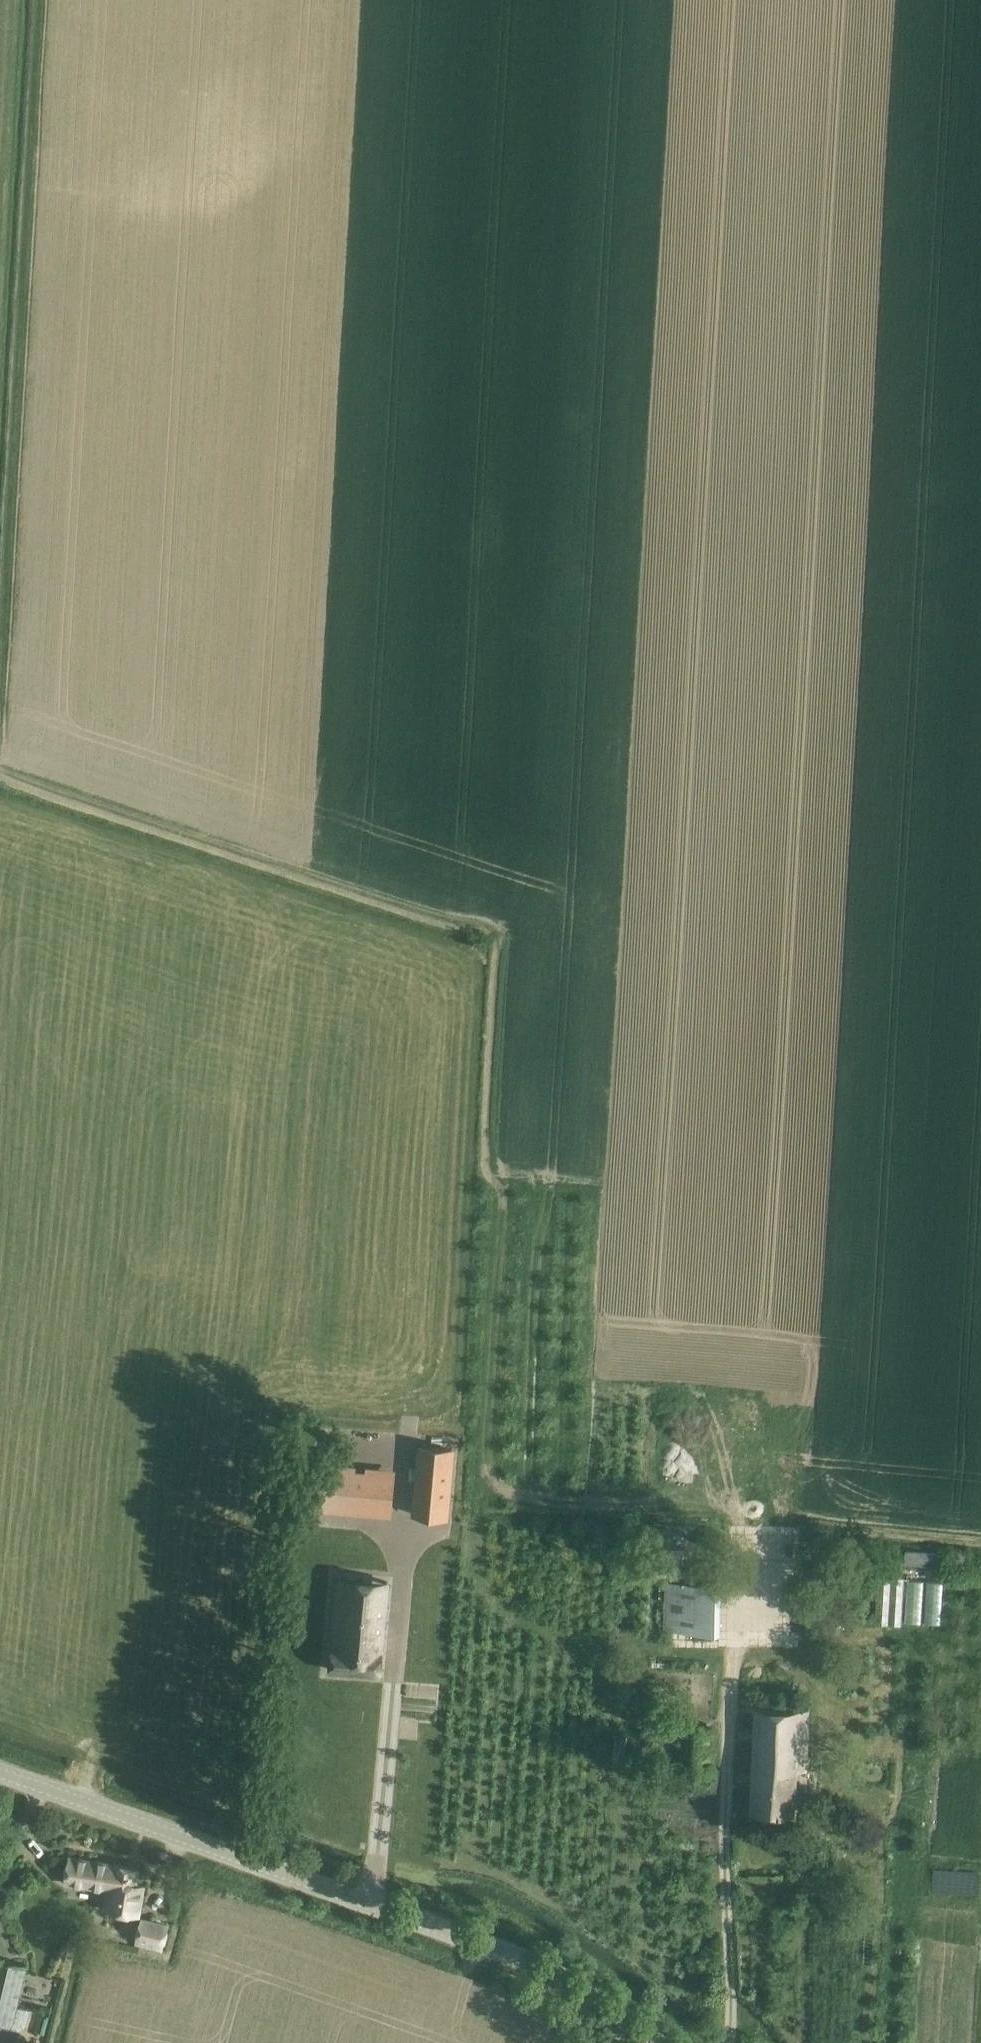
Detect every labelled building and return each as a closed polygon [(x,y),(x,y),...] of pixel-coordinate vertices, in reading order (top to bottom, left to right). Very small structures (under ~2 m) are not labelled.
[(452,1450),(420,1447),(414,1515),(446,1518),(452,1450)] [(396,1475),(369,1472),(319,1468),(316,1506),(392,1513),(396,1475)] [(660,1535),(658,1576),(670,1576),(671,1549),(672,1536),(660,1535)] [(906,1550),(905,1564),(938,1566),(939,1552),(906,1550)] [(680,1563),(680,1576),(720,1577),(720,1564),(683,1563),(680,1563)] [(331,1670),(381,1674),(389,1582),(339,1577),(331,1670)] [(943,1623),(945,1579),(884,1577),(883,1621),(943,1623)] [(723,1632),(724,1582),(667,1581),(666,1631),(723,1632)] [(756,1708),(753,1760),(766,1761),(766,1775),(772,1776),(769,1812),(793,1814),(795,1770),(805,1770),(808,1710),(756,1708)] [(615,1736),(615,1764),(627,1765),(628,1737),(615,1736)] [(753,1760),(751,1812),(769,1812),(772,1776),(766,1775),(766,1761),(753,1760)] [(104,1910),(139,1915),(144,1885),(136,1884),(138,1868),(69,1857),(65,1882),(107,1889),(104,1910)] [(936,1893),(980,1894),(980,1871),(936,1869),(936,1893)] [(142,1919),(138,1944),(164,1950),(169,1923),(142,1919)] [(0,2026),(18,2030),(25,2026),(29,2010),(17,2007),(27,1966),(0,1959),(0,2025),(0,2026)]
